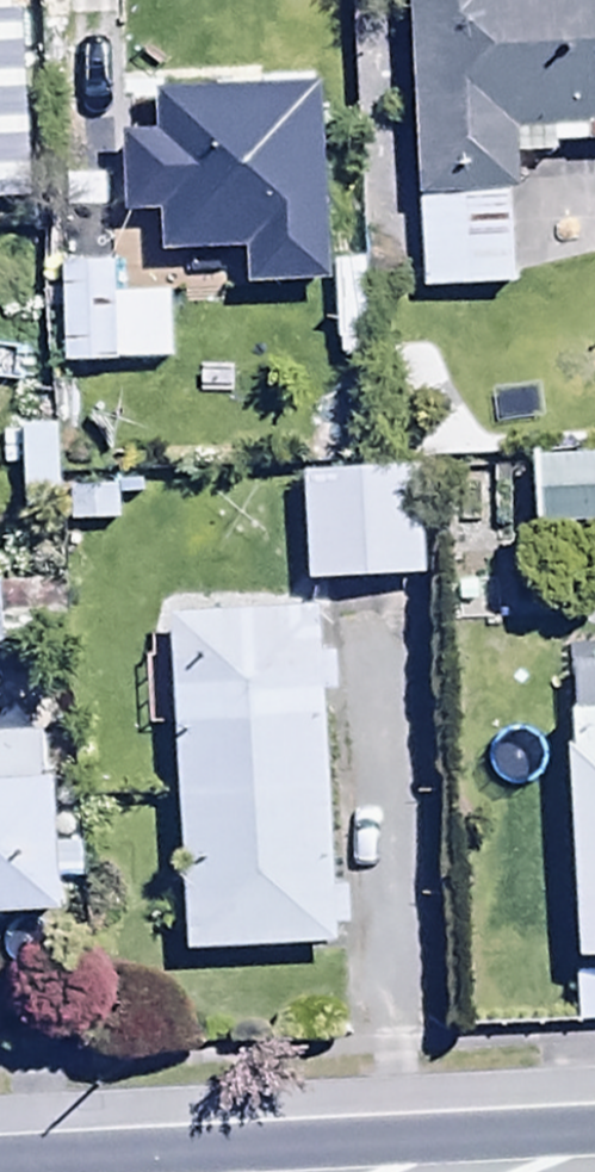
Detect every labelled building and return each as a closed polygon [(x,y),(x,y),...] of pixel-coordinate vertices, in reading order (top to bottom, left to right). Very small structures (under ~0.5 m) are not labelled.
[(420,297),(516,294),(512,159),(594,156),(594,0),(410,0),(420,297)] [(329,283),(321,90),(159,96),(160,135),(127,137),(130,222),(159,220),(161,253),(248,250),(250,286),(329,283)] [(170,266),(61,268),(63,371),(171,370),(170,266)] [(62,430),(22,430),(23,518),(63,517),(62,430)] [(532,460),(535,535),(594,533),(594,458),(532,460)] [(422,472),(303,476),(307,589),(426,584),(422,472)] [(8,656),(8,586),(0,587),(0,656),(8,656)] [(170,620),(188,959),(336,951),(318,612),(170,620)] [(572,713),(581,966),(594,965),(594,712),(572,713)] [(63,922),(58,784),(48,784),(46,738),(0,739),(0,925),(63,922)]
